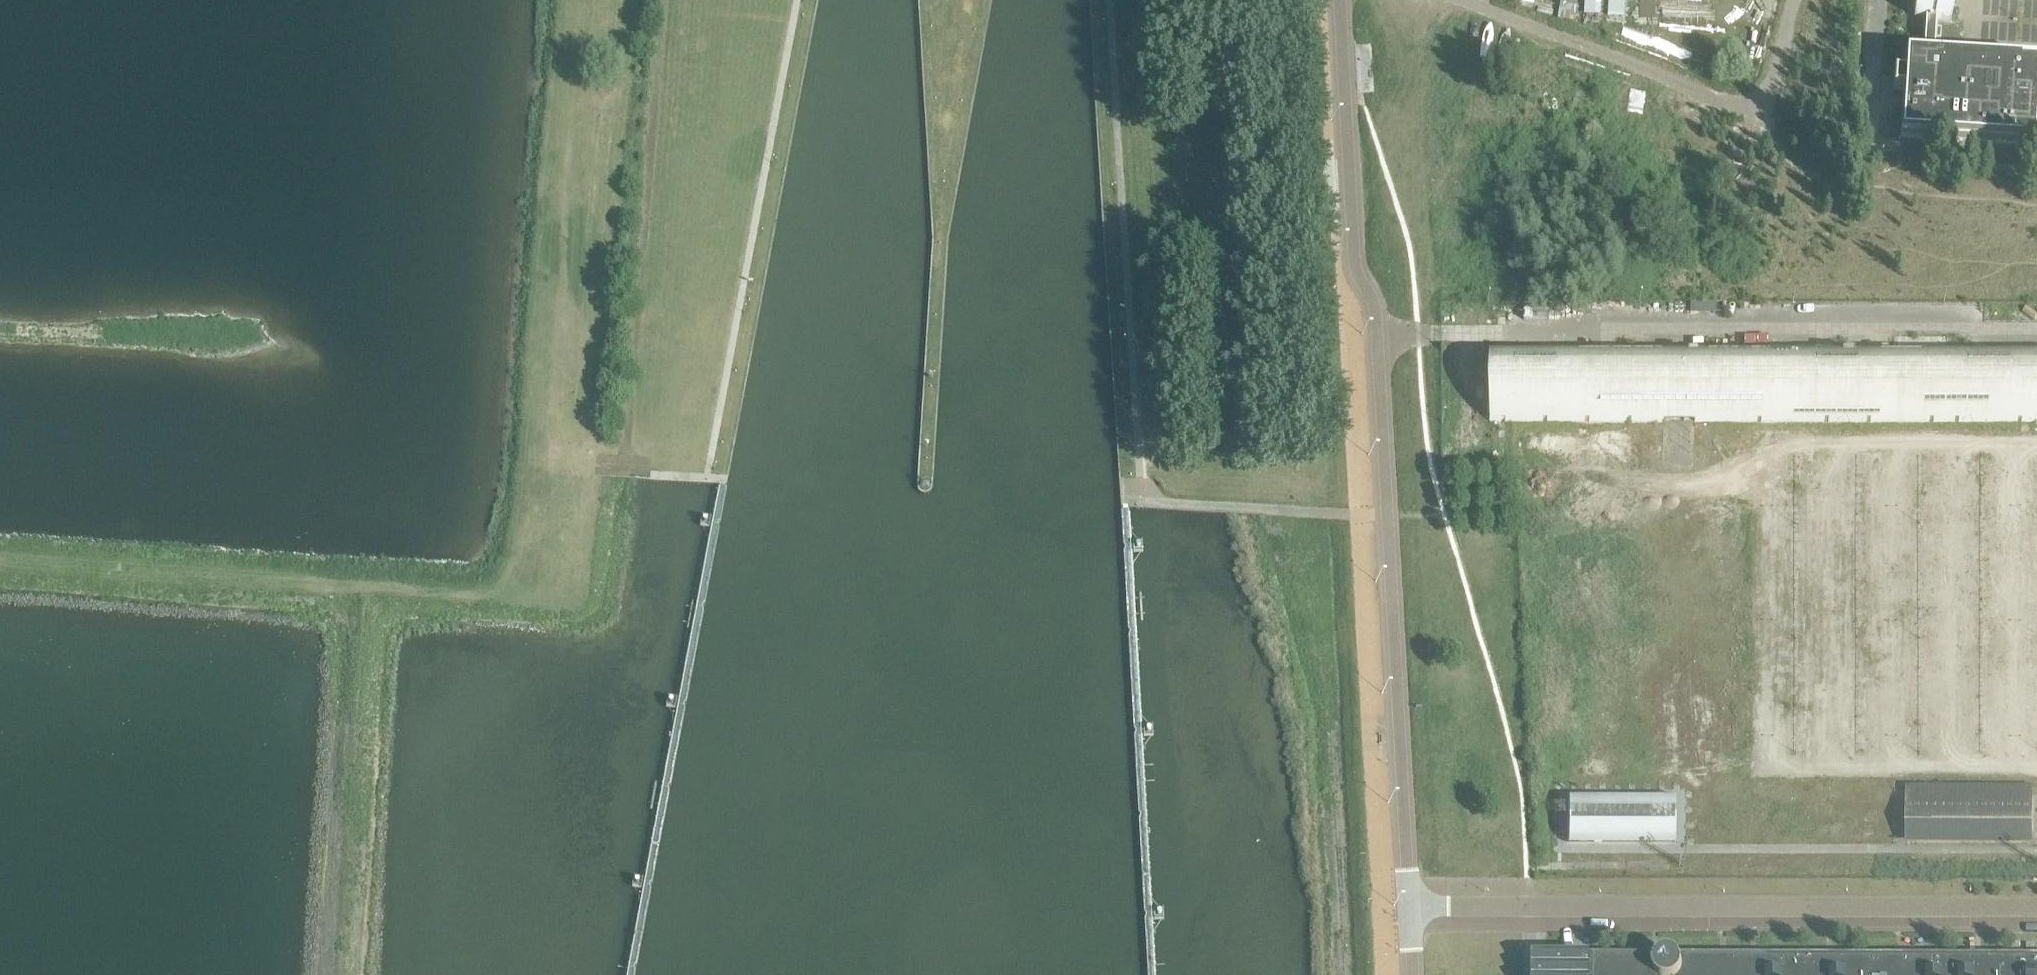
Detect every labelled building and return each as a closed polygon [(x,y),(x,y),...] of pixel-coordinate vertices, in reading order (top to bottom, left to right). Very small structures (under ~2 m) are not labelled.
[(1951,20),(1952,0),(1915,0),(1914,17),(1951,20)] [(2033,146),(2035,108),(2036,78),(2036,67),(1905,59),(1904,76),(1894,75),(1893,92),(1903,93),(1901,139),(2033,146)] [(2036,422),(2036,348),(1488,348),(1488,422),(2036,422)] [(2033,782),(1903,782),(1903,842),(2033,842),(2033,782)] [(1673,842),(1673,800),(1657,800),(1568,800),(1568,842),(1568,844),(1673,844),(1673,842)] [(1532,974),(2036,974),(2036,958),(1980,958),(1974,958),(1927,957),(1922,957),(1902,957),(1897,957),(1831,957),(1826,957),(1755,957),(1750,957),(1725,957),(1677,957),(1676,956),(1675,955),(1674,955),(1672,954),(1671,954),(1670,954),(1668,953),(1667,953),(1666,954),(1664,954),(1663,954),(1662,955),(1660,955),(1659,956),(1658,957),(1592,957),(1532,957),(1532,974)]
